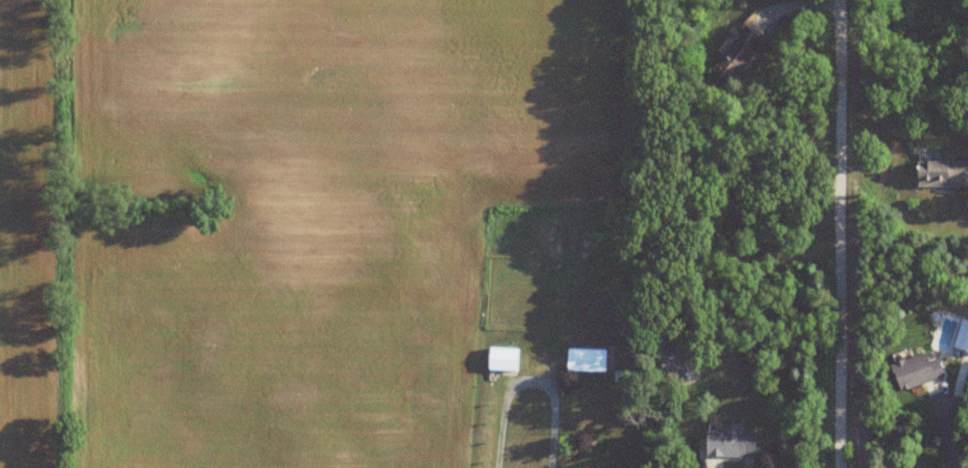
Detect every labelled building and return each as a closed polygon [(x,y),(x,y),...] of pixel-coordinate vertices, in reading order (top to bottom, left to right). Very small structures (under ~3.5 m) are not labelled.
[(729,82),(762,41),(744,27),(711,69),(729,82)] [(964,162),(917,162),(917,188),(964,188),(964,162)] [(686,336),(653,346),(660,373),(694,363),(686,336)] [(517,372),(517,349),(488,349),(488,372),(517,372)] [(566,372),(606,372),(606,350),(566,350),(566,372)] [(943,378),(937,358),(928,361),(926,354),(890,364),(898,391),(943,378)] [(719,432),(705,432),(704,457),(755,457),(755,432),(741,432),(741,424),(719,424),(719,432)]
